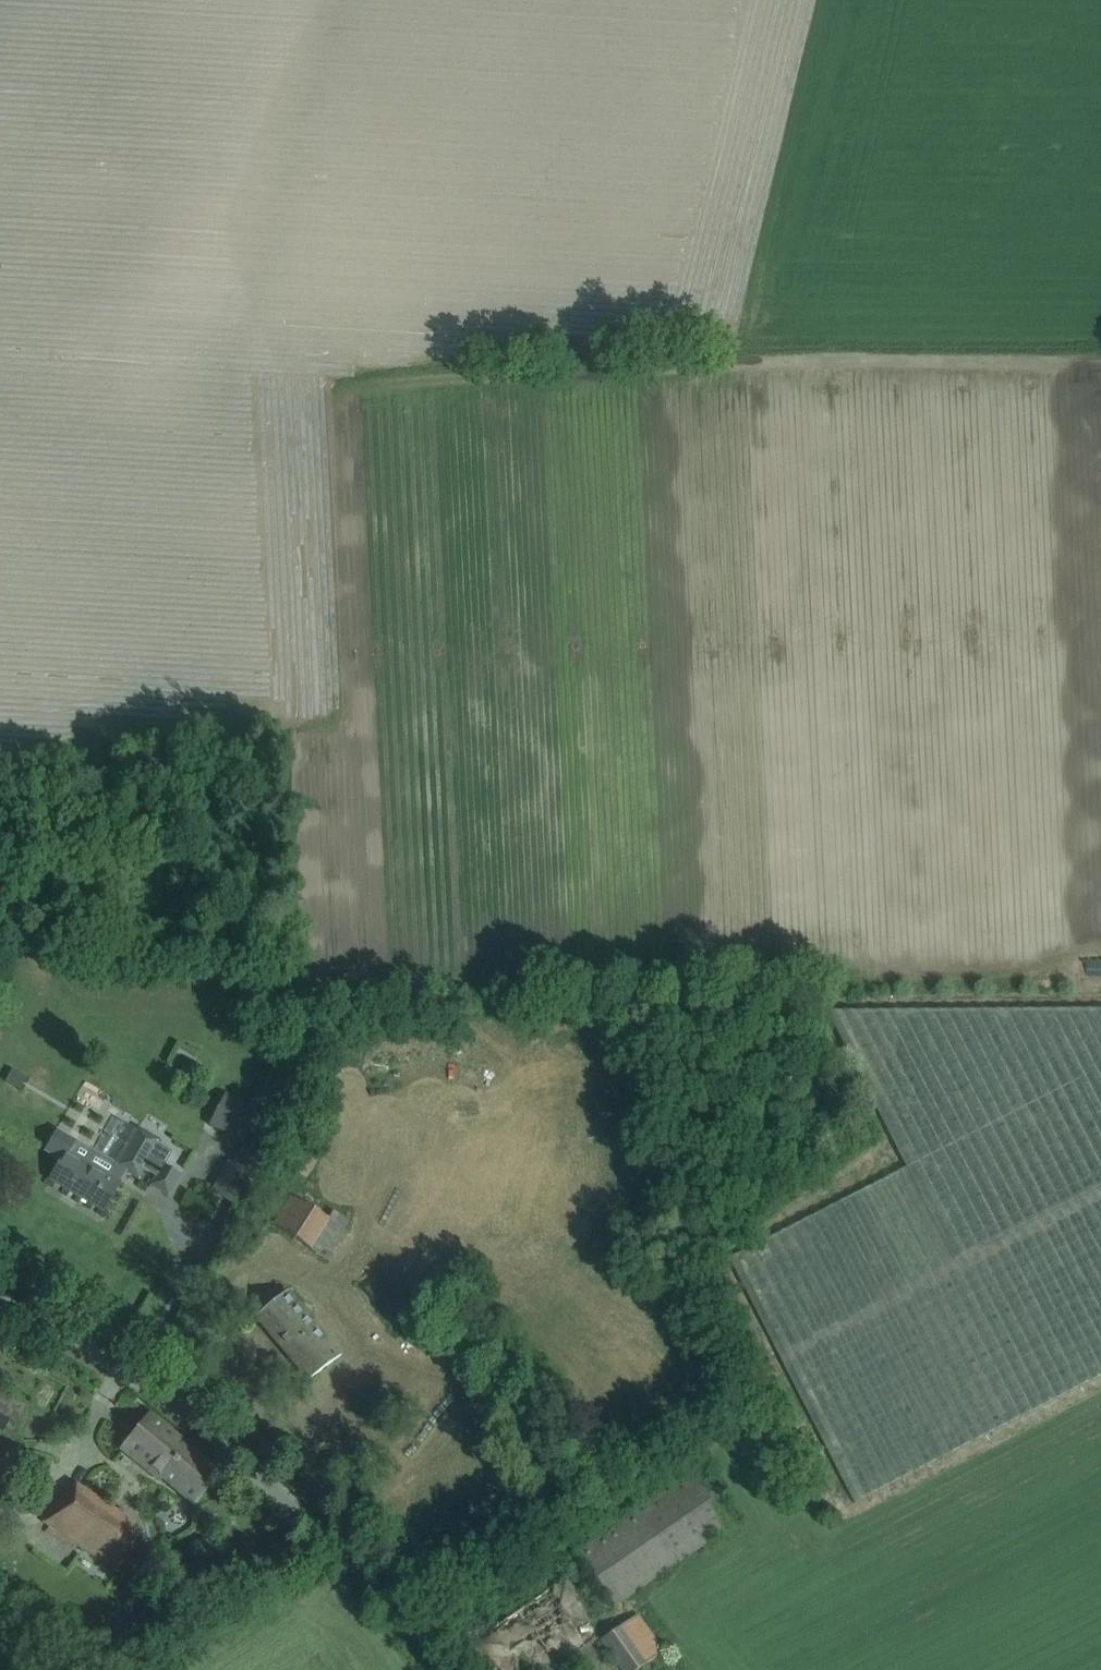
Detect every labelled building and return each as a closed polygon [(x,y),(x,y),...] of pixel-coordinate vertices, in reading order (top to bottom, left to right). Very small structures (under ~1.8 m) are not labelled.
[(827,1011),(906,1167),(729,1258),(855,1503),(1100,1377),(1100,1009),(827,1011)] [(225,1091),(209,1123),(241,1139),(257,1107),(225,1091)] [(70,1119),(63,1132),(98,1153),(106,1140),(70,1119)] [(56,1131),(45,1150),(61,1159),(50,1179),(102,1210),(126,1170),(138,1177),(143,1167),(156,1175),(163,1164),(172,1148),(160,1140),(138,1128),(117,1164),(74,1140),(56,1131)] [(182,1175),(163,1164),(156,1175),(150,1185),(169,1197),(182,1175)] [(273,1225),(335,1264),(354,1234),(345,1229),(350,1221),(334,1211),(328,1219),(294,1198),(298,1192),(292,1188),(288,1194),(281,1189),(277,1195),(288,1201),(273,1225)] [(308,1379),(339,1353),(286,1289),(254,1316),(308,1379)] [(163,1476),(195,1503),(220,1474),(148,1414),(122,1446),(161,1478),(163,1476)] [(732,1526),(695,1473),(580,1553),(617,1606),(732,1526)] [(42,1517),(112,1569),(132,1544),(126,1539),(135,1526),(80,1486),(70,1498),(60,1490),(42,1517)] [(478,1638),(501,1669),(522,1669),(589,1623),(581,1611),(586,1608),(566,1578),(478,1638)] [(665,1652),(639,1615),(603,1640),(623,1669),(638,1669),(665,1652)]
